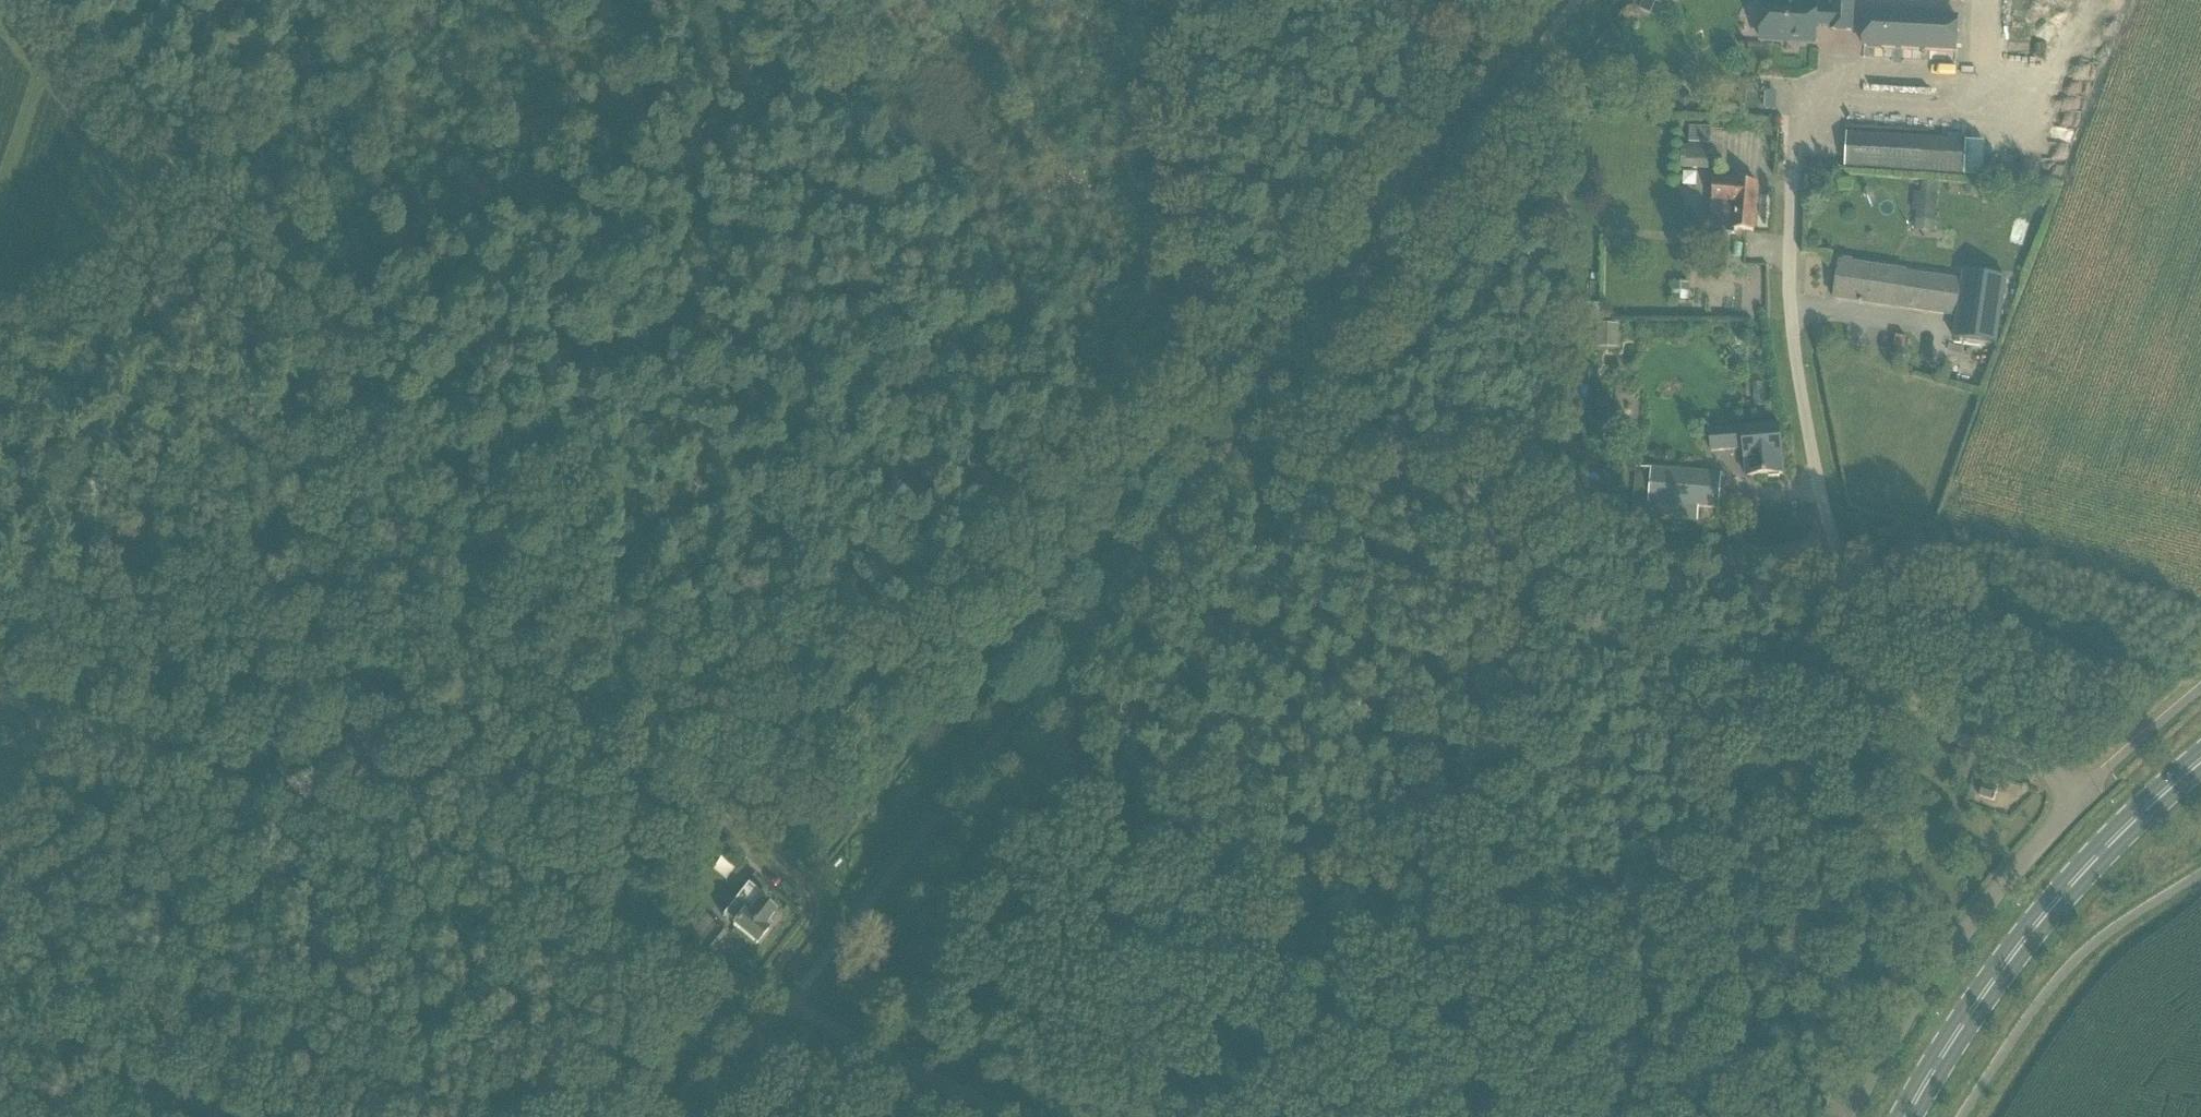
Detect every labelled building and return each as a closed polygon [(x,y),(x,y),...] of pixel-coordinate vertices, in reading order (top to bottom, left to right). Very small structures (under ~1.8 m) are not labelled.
[(1640,10),(1649,15),(1654,4),(1645,0),(1644,0),(1640,10)] [(1852,0),(1832,0),(1832,12),(1815,11),(1816,6),(1762,3),(1761,40),(1814,43),(1815,25),(1831,26),(1831,30),(1850,31),(1852,0)] [(1958,17),(1863,12),(1861,48),(1956,53),(1958,17)] [(1681,100),(1677,103),(1684,111),(1691,104),(1687,100),(1681,100)] [(1966,141),(1868,135),(1846,134),(1845,168),(1866,169),(1964,175),(1966,141)] [(1682,145),(1681,169),(1708,170),(1708,146),(1682,145)] [(1734,235),(1735,231),(1753,232),(1757,184),(1712,181),(1709,233),(1734,235)] [(1938,194),(1913,192),(1911,211),(1916,211),(1915,220),(1935,222),(1938,194)] [(1960,280),(1861,266),(1839,263),(1834,299),(1899,308),(1899,310),(1900,310),(1900,308),(1954,316),(1960,280)] [(1963,273),(1953,338),(1996,345),(2006,280),(1963,273)] [(1597,324),(1597,349),(1619,349),(1619,325),(1597,324)] [(1746,478),(1760,477),(1782,475),(1780,457),(1781,456),(1779,427),(1709,433),(1711,452),(1743,449),(1744,460),(1745,460),(1746,478)] [(1697,520),(1698,505),(1718,507),(1720,475),(1638,469),(1634,500),(1632,515),(1697,520)] [(1979,797),(1994,802),(1997,790),(1983,786),(1979,797)] [(775,913),(759,901),(762,898),(758,895),(759,893),(747,884),(723,915),(734,922),(731,926),(756,945),(771,925),(767,923),(775,913)] [(682,928),(685,930),(715,955),(730,937),(704,915),(697,923),(690,917),(682,928)]
